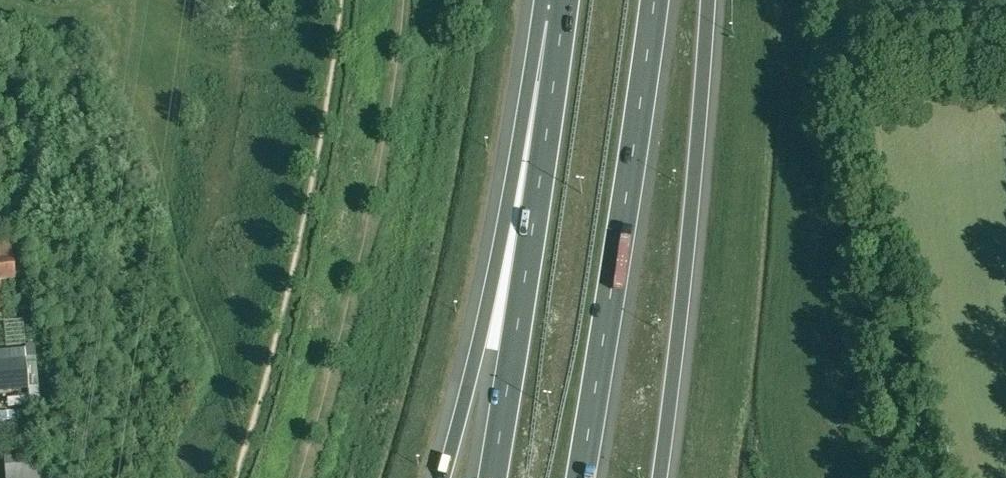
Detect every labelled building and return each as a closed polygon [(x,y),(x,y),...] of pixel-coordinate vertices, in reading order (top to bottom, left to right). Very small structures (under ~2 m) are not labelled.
[(12,277),(10,256),(0,258),(0,279),(12,277)] [(24,349),(0,350),(0,389),(28,387),(24,349)]
